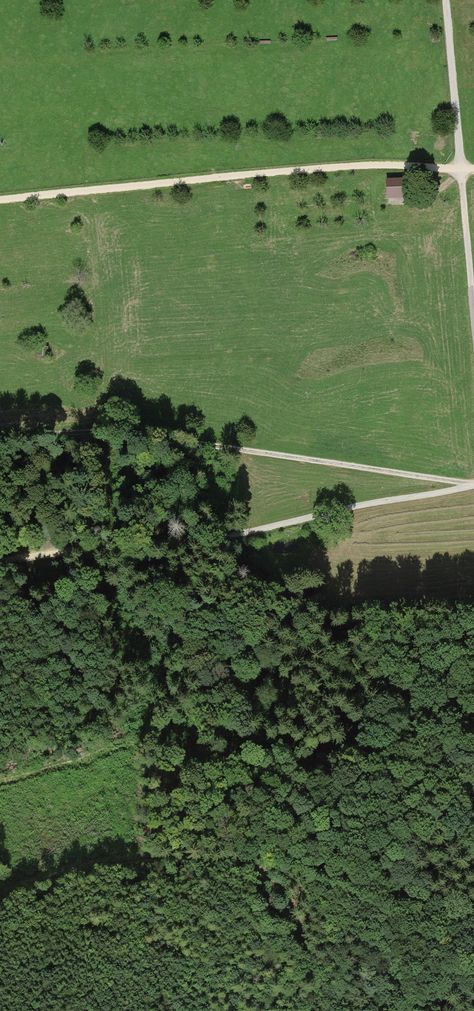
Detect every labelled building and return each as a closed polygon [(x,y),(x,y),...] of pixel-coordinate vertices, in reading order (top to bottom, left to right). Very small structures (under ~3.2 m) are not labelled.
[(412,180),(386,180),(386,198),(412,198),(412,180)] [(35,349),(36,357),(45,357),(45,349),(35,349)]
